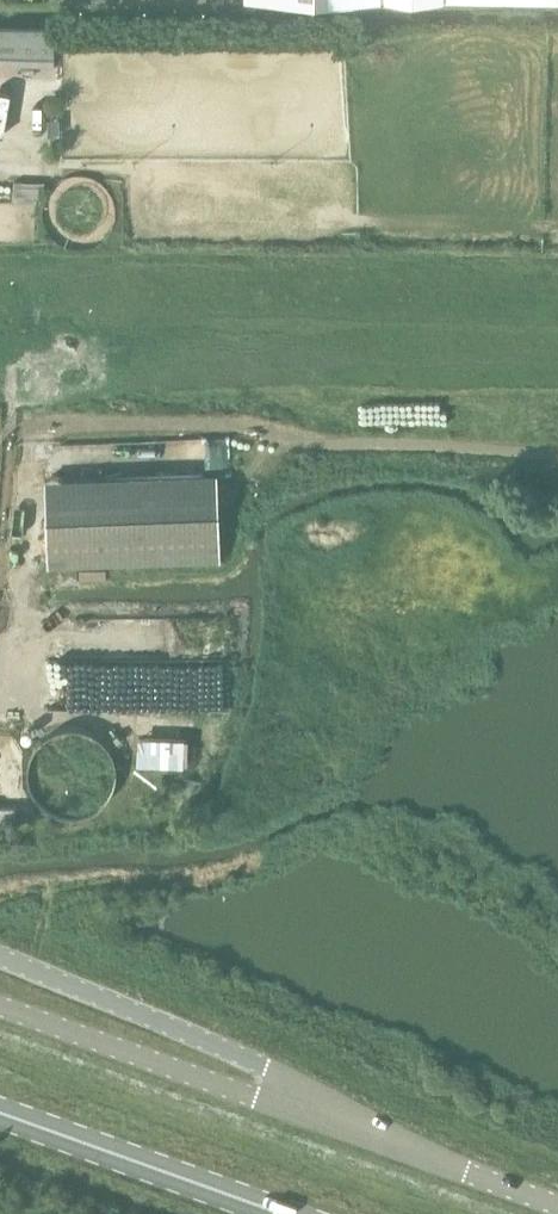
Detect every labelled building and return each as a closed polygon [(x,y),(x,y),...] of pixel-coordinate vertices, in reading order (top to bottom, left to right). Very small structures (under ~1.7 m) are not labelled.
[(51,62),(53,29),(0,27),(0,60),(51,62)] [(16,177),(14,196),(41,199),(43,180),(16,177)] [(46,566),(218,560),(215,468),(43,474),(46,566)] [(228,658),(46,655),(46,705),(228,707),(228,658)] [(114,771),(114,770),(113,761),(111,752),(107,746),(101,739),(94,733),(86,729),(76,727),(70,726),(64,727),(55,729),(48,732),(41,737),(35,743),(31,750),(28,758),(26,767),(26,776),(28,785),(32,792),(37,800),(43,805),(52,811),(60,813),(67,815),(76,814),(83,813),(92,809),(99,804),(105,798),(111,788),(113,780),(114,771)] [(138,761),(189,763),(189,735),(139,733),(138,761)]
